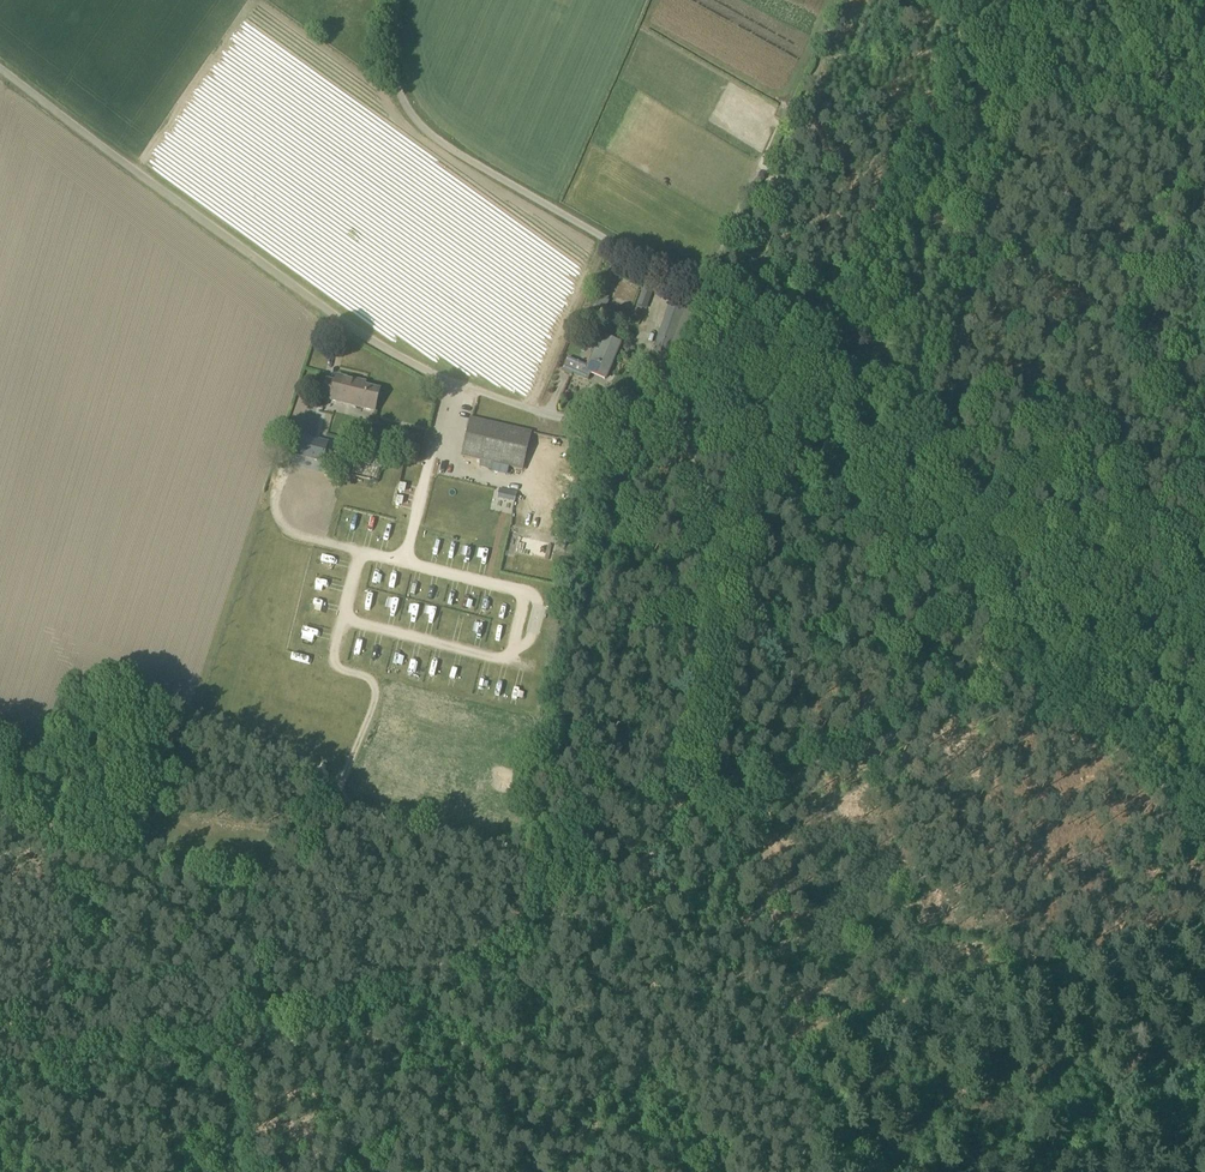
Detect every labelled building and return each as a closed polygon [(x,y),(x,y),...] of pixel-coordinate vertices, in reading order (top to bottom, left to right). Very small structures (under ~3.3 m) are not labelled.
[(644,308),(652,288),(645,285),(638,306),(644,308)] [(678,356),(695,309),(671,300),(655,347),(678,356)] [(605,338),(595,334),(590,347),(594,349),(587,365),(568,357),(562,372),(572,376),(573,374),(588,380),(592,371),(606,377),(605,379),(620,342),(605,336),(605,338)] [(359,386),(360,382),(337,376),(336,382),(327,380),(322,399),(374,412),(380,391),(359,386)] [(522,474),(529,444),(531,432),(471,418),(462,457),(492,464),(509,467),(513,468),(512,472),(522,474)] [(300,431),(295,449),(324,456),(329,438),(300,431)] [(338,447),(333,471),(334,471),(375,481),(381,457),(338,447)] [(509,511),(515,487),(397,462),(392,487),(509,511)] [(491,469),(491,472),(507,476),(509,467),(492,464),(491,469)] [(538,540),(539,533),(524,530),(523,537),(515,536),(512,551),(549,559),(552,543),(538,540)]
